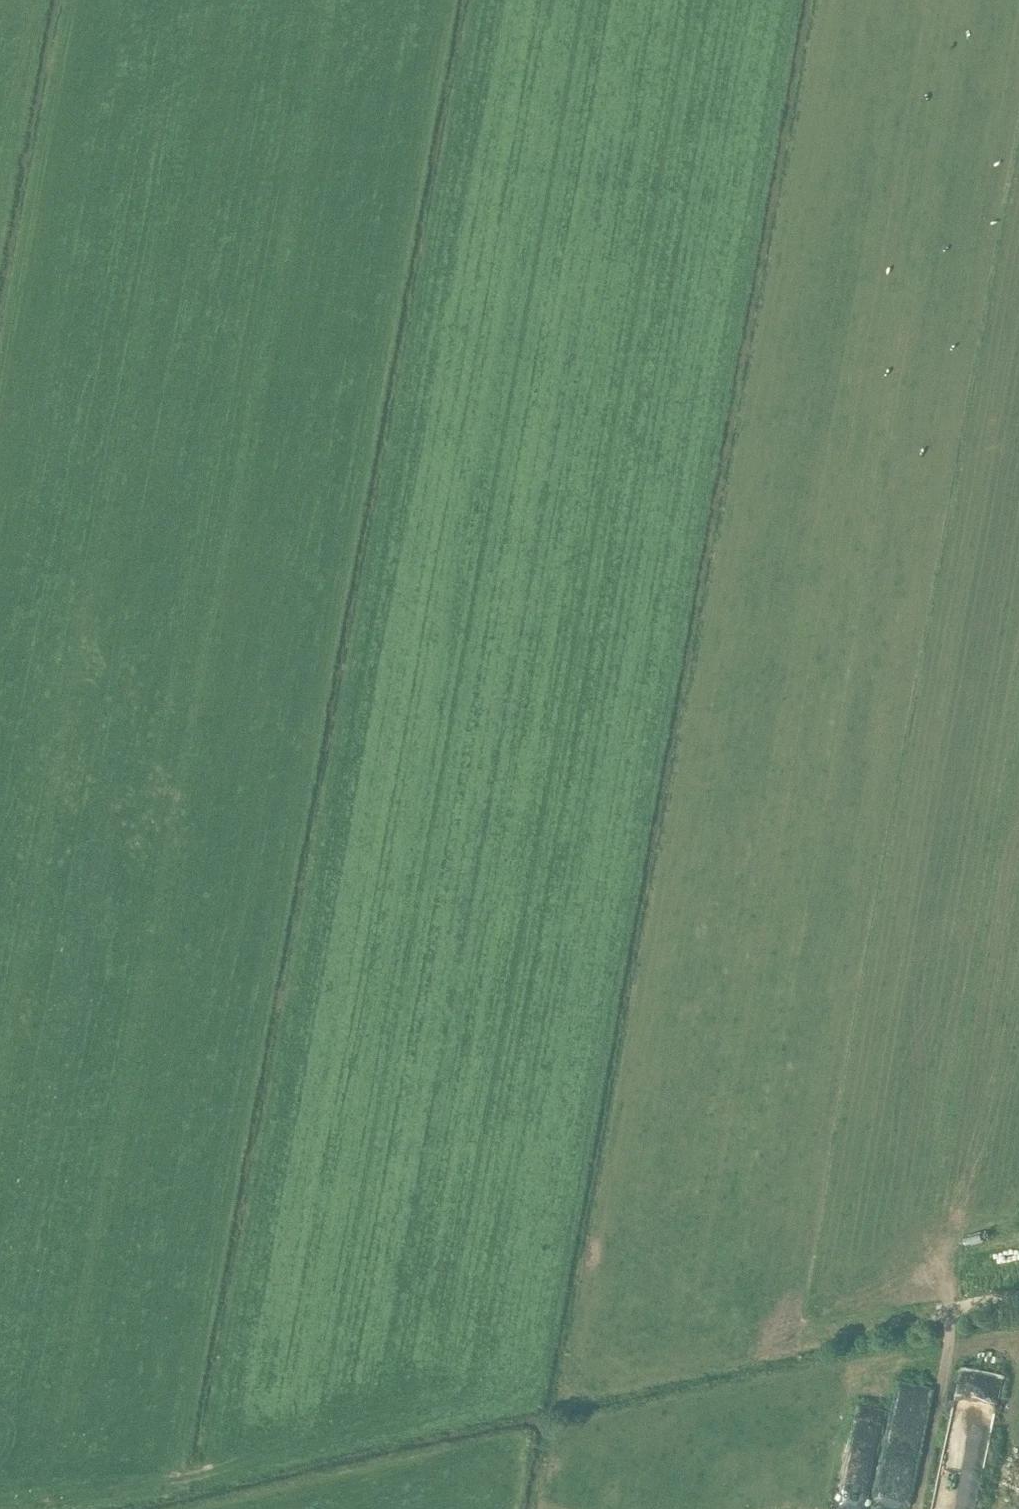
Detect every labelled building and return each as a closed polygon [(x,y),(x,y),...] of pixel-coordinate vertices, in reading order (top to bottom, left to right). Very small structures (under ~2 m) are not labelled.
[(964,1368),(962,1459),(993,1460),(995,1369),(964,1368)]
